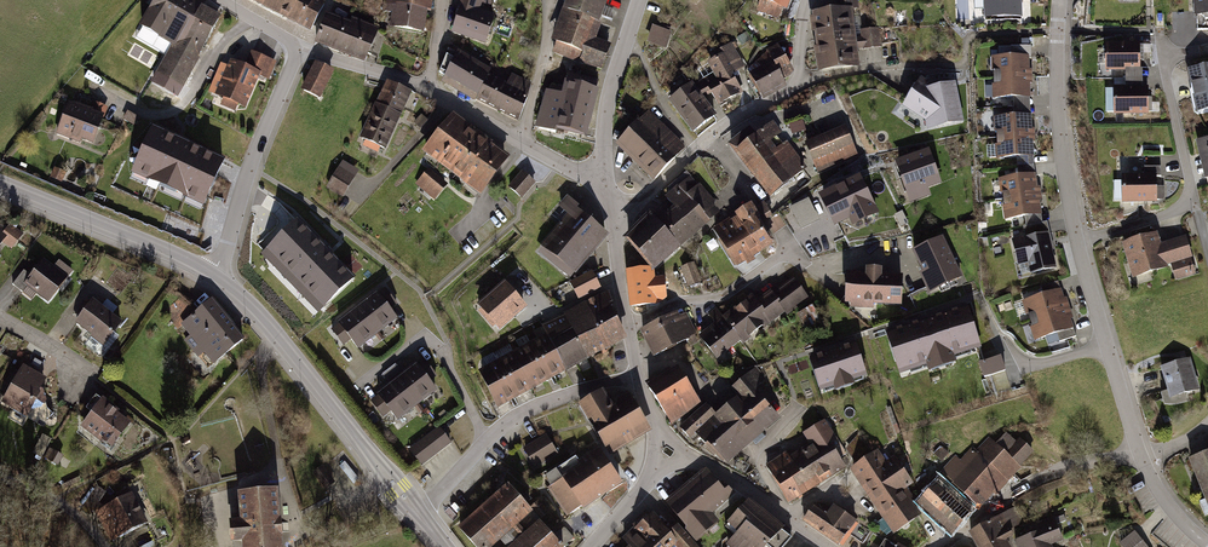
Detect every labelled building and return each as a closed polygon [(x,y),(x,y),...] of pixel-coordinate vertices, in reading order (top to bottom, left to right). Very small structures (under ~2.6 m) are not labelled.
[(135,30),(154,41),(152,45),(167,54),(155,74),(181,89),(221,23),(201,11),(205,4),(199,0),(153,0),(135,30)] [(309,34),(326,2),(321,0),(243,0),(309,34)] [(390,24),(416,28),(418,11),(427,13),(429,0),(382,0),(381,6),(393,8),(390,24)] [(458,25),(496,40),(508,9),(498,5),(500,0),(468,0),(458,25)] [(551,44),(556,45),(553,55),(602,73),(612,47),(596,41),(602,27),(600,26),(609,0),(568,0),(551,44)] [(785,11),(789,0),(756,0),(785,11)] [(983,16),(1021,14),(1021,0),(982,0),(983,16)] [(1196,16),(1207,15),(1207,0),(1196,0),(1196,16)] [(855,65),(847,12),(815,17),(823,70),(855,65)] [(351,26),(328,17),(318,42),(365,60),(376,31),(353,22),(351,26)] [(668,34),(653,30),(649,43),(664,47),(668,34)] [(878,31),(863,32),(865,49),(880,47),(878,31)] [(1139,41),(1104,41),(1103,68),(1126,69),(1126,86),(1147,86),(1155,86),(1155,67),(1138,66),(1139,41)] [(718,60),(709,65),(715,75),(705,81),(719,104),(737,93),(727,77),(742,68),(730,46),(715,55),(718,60)] [(764,68),(751,75),(760,95),(781,84),(778,78),(790,72),(777,49),(760,60),(764,68)] [(459,50),(441,83),(475,103),(477,101),(520,123),(532,83),(512,73),(508,83),(490,74),(492,70),(459,50)] [(273,61),(250,52),(244,68),(230,62),(214,98),(222,101),(219,107),(235,113),(238,107),(245,110),(259,78),(265,81),(273,61)] [(1028,58),(995,60),(997,98),(1030,96),(1028,58)] [(1188,66),(1197,109),(1207,107),(1207,62),(1188,66)] [(317,65),(305,91),(319,98),(332,72),(317,65)] [(389,83),(363,139),(386,150),(412,93),(389,83)] [(547,93),(538,129),(557,134),(557,132),(584,139),(596,91),(566,84),(562,96),(547,93)] [(960,123),(953,86),(931,90),(921,84),(907,106),(928,120),(930,129),(960,123)] [(1147,86),(1126,86),(1113,85),(1113,115),(1147,115),(1147,86)] [(713,117),(691,88),(671,103),(694,132),(713,117)] [(69,101),(55,135),(80,144),(81,141),(93,146),(108,107),(91,101),(88,109),(69,101)] [(1029,115),(997,118),(1000,157),(1033,155),(1029,115)] [(452,116),(425,151),(478,192),(504,158),(490,148),(491,146),(452,116)] [(680,145),(648,116),(619,147),(651,176),(680,145)] [(803,168),(771,125),(735,152),(768,195),(803,168)] [(841,127),(804,143),(817,172),(854,156),(841,127)] [(225,165),(155,131),(134,174),(204,208),(225,165)] [(943,184),(930,150),(895,163),(910,203),(932,196),(929,189),(943,184)] [(1018,158),(1020,176),(1035,174),(1032,156),(1018,158)] [(338,169),(325,189),(342,199),(355,179),(338,169)] [(429,169),(415,185),(434,201),(448,185),(429,169)] [(534,184),(522,173),(510,187),(522,198),(534,184)] [(1155,173),(1118,173),(1118,199),(1155,199),(1155,173)] [(1020,176),(1001,179),(1008,219),(1041,213),(1035,174),(1020,176)] [(861,178),(820,199),(836,230),(851,222),(854,229),(881,216),(861,178)] [(628,240),(655,269),(719,210),(693,181),(628,240)] [(810,194),(791,202),(801,226),(820,218),(810,194)] [(569,216),(541,249),(570,274),(604,233),(575,209),(576,208),(567,200),(560,208),(569,216)] [(774,248),(748,212),(716,236),(742,271),(774,248)] [(297,218),(261,252),(318,312),(354,277),(297,218)] [(1025,234),(1011,237),(1016,262),(1027,260),(1030,273),(1056,267),(1047,222),(1023,226),(1025,234)] [(1170,227),(1131,238),(1141,275),(1205,258),(1197,229),(1172,236),(1170,227)] [(969,270),(954,232),(920,245),(935,283),(969,270)] [(39,254),(23,274),(49,294),(65,275),(39,254)] [(693,259),(677,266),(686,287),(702,280),(693,259)] [(863,271),(843,270),(842,301),(900,303),(901,271),(881,271),(881,265),(864,264),(863,271)] [(653,271),(628,274),(632,307),(659,304),(658,301),(665,301),(663,279),(654,280),(653,271)] [(592,273),(570,285),(579,301),(600,290),(592,273)] [(715,324),(697,337),(716,362),(741,342),(743,345),(785,313),(787,316),(810,299),(793,278),(773,293),(771,290),(756,302),(751,296),(723,317),(716,308),(707,314),(715,324)] [(505,284),(477,308),(500,334),(527,310),(505,284)] [(397,306),(385,289),(331,330),(344,347),(349,343),(357,353),(398,322),(390,311),(397,306)] [(1062,290),(1022,302),(1035,344),(1058,336),(1060,342),(1076,337),(1071,321),(1074,320),(1067,298),(1065,299),(1062,290)] [(92,296),(73,317),(98,339),(117,319),(92,296)] [(605,297),(478,366),(500,406),(622,340),(605,297)] [(214,303),(185,325),(214,361),(242,339),(214,303)] [(966,304),(884,332),(899,375),(926,366),(929,373),(956,364),(954,358),(981,349),(966,304)] [(677,314),(638,334),(652,360),(698,335),(686,314),(679,318),(677,314)] [(855,342),(807,358),(820,396),(834,391),(835,395),(855,388),(853,383),(867,379),(855,342)] [(1190,352),(1162,360),(1173,397),(1201,389),(1190,352)] [(1007,373),(1001,356),(979,364),(984,380),(1007,373)] [(0,390),(0,393),(22,405),(41,373),(18,359),(0,390)] [(437,377),(424,361),(370,403),(383,419),(389,414),(397,424),(437,393),(429,383),(437,377)] [(701,406),(678,370),(671,375),(670,372),(648,386),(673,424),(701,406)] [(706,406),(679,431),(690,443),(697,436),(708,448),(709,446),(725,464),(777,417),(767,407),(771,403),(758,389),(766,381),(755,370),(735,388),(743,397),(719,420),(706,406)] [(602,388),(579,402),(596,431),(598,430),(610,450),(648,427),(636,408),(620,418),(602,388)] [(98,396),(77,424),(107,447),(129,419),(98,396)] [(805,440),(767,463),(788,498),(840,466),(826,444),(835,438),(823,419),(801,432),(805,440)] [(451,444),(439,428),(409,450),(421,467),(451,444)] [(525,446),(538,466),(562,451),(548,431),(525,446)] [(942,477),(920,502),(953,533),(1002,477),(1005,480),(1017,466),(989,442),(967,467),(956,457),(940,475),(942,477)] [(1188,454),(1207,505),(1207,447),(1188,454)] [(599,449),(561,474),(563,476),(548,487),(567,514),(581,504),(583,506),(621,480),(599,449)] [(877,452),(853,468),(858,474),(856,475),(894,530),(918,513),(904,493),(913,486),(894,459),(885,465),(877,452)] [(336,484),(323,466),(313,473),(326,491),(336,484)] [(706,471),(669,503),(689,527),(685,530),(694,542),(716,523),(708,515),(733,494),(724,483),(719,487),(706,471)] [(531,515),(506,487),(459,529),(476,546),(495,546),(531,515)] [(145,522),(131,489),(99,502),(114,535),(145,522)] [(278,491),(240,494),(243,526),(232,527),(233,546),(282,546),(278,491)] [(721,546),(757,546),(763,541),(770,546),(780,546),(790,536),(746,497),(725,520),(736,530),(721,546)] [(813,508),(804,520),(838,543),(854,520),(833,506),(826,516),(813,508)] [(677,528),(670,535),(651,515),(625,539),(631,546),(629,546),(695,546),(677,528)] [(971,532),(979,546),(1005,546),(1002,541),(1012,536),(1001,515),(971,532)] [(1014,539),(1017,546),(1051,546),(1050,544),(1062,539),(1053,516),(1017,530),(1020,537),(1014,539)] [(541,522),(513,546),(562,546),(563,546),(541,522)] [(855,522),(849,531),(864,541),(871,532),(855,522)] [(1132,529),(1119,540),(1125,546),(1146,546),(1132,529)] [(885,538),(880,546),(900,546),(885,538)]
